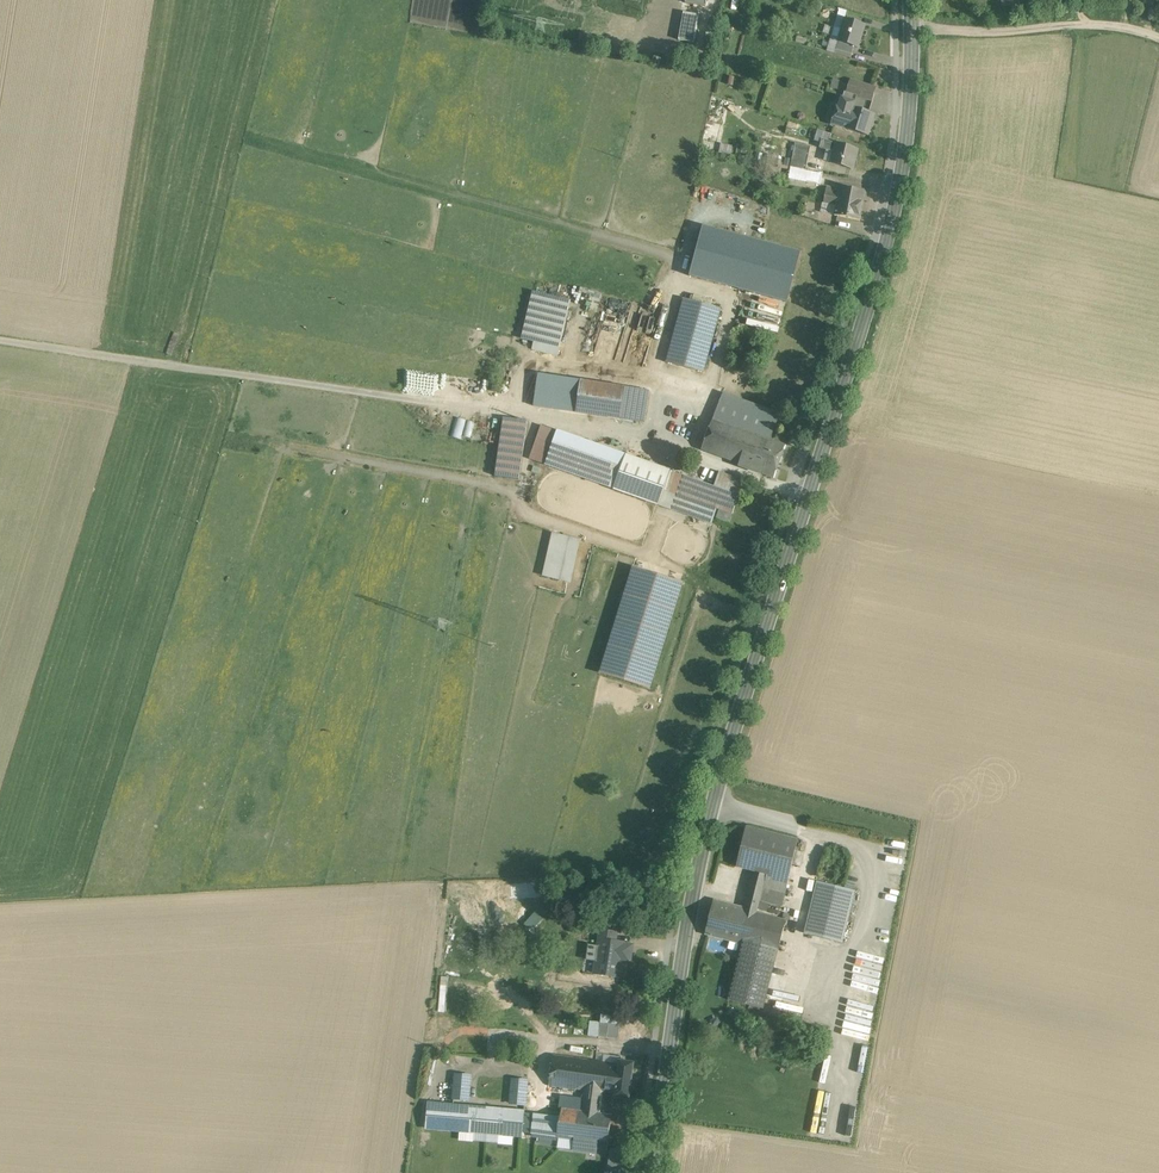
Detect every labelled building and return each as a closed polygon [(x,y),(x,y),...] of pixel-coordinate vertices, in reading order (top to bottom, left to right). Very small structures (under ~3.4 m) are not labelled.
[(682,39),(696,41),(701,15),(687,12),(682,39)] [(854,45),(858,47),(864,25),(844,20),(838,41),(854,45)] [(851,54),(854,45),(838,41),(836,49),(851,54)] [(845,90),(871,98),(875,86),(849,78),(845,90)] [(703,138),(715,141),(716,141),(723,117),(727,100),(713,96),(713,97),(703,138)] [(846,126),(867,133),(873,112),(852,106),(852,107),(836,102),(830,121),(846,126)] [(851,168),(854,161),(857,149),(821,138),(819,146),(826,149),(825,152),(831,153),(828,161),(851,168)] [(806,169),(808,161),(811,146),(795,142),(790,165),(790,166),(806,169)] [(760,143),(759,150),(758,152),(767,154),(769,145),(760,143)] [(757,159),(766,160),(767,154),(759,152),(758,152),(757,159)] [(821,173),(813,172),(808,171),(806,183),(819,186),(819,185),(821,173)] [(859,217),(864,189),(840,184),(840,187),(839,187),(826,184),(823,201),(836,204),(834,213),(858,218),(859,217)] [(801,253),(702,226),(688,276),(787,303),(801,253)] [(593,290),(588,308),(595,310),(601,293),(593,290)] [(561,356),(572,302),(533,294),(522,348),(561,356)] [(707,374),(723,310),(684,301),(668,364),(707,374)] [(747,320),(746,326),(778,331),(779,325),(747,320)] [(538,374),(533,406),(646,423),(651,391),(538,374)] [(723,394),(713,419),(768,439),(770,440),(779,415),(723,394)] [(527,422),(503,418),(495,475),(519,479),(527,422)] [(762,456),(768,439),(713,419),(702,450),(739,464),(744,450),(762,456)] [(543,425),(530,460),(711,525),(714,517),(731,523),(746,482),(721,474),(716,487),(543,425)] [(786,446),(770,440),(768,439),(762,456),(744,450),(739,464),(762,472),(762,474),(774,479),(786,446)] [(581,540),(553,533),(542,576),(570,583),(581,540)] [(690,588),(636,569),(598,673),(653,692),(690,588)] [(737,867),(755,872),(766,875),(788,880),(792,865),(800,867),(803,853),(795,851),(798,841),(748,828),(737,867)] [(747,911),(756,913),(763,887),(766,875),(755,872),(745,910),(747,911)] [(788,880),(766,875),(763,887),(784,893),(788,880)] [(820,881),(806,932),(845,942),(858,891),(820,881)] [(745,910),(715,902),(707,933),(740,942),(747,911),(745,910)] [(769,905),(759,902),(757,909),(767,912),(769,905)] [(532,931),(544,920),(536,911),(524,923),(532,931)] [(741,942),(743,942),(778,951),(785,921),(747,911),(740,942),(741,942)] [(622,961),(630,962),(633,945),(624,944),(624,942),(615,941),(617,933),(600,931),(598,947),(591,946),(589,960),(596,961),(594,973),(619,978),(622,961)] [(763,1009),(778,951),(743,942),(728,1000),(763,1009)] [(609,1016),(609,1021),(589,1021),(589,1036),(619,1037),(620,1016),(609,1016)] [(583,1089),(601,1092),(606,1063),(555,1056),(551,1085),(583,1089)] [(606,1063),(601,1092),(615,1094),(614,1097),(629,1099),(634,1063),(619,1061),(618,1065),(606,1063)] [(453,1099),(468,1100),(470,1077),(456,1075),(453,1099)] [(510,1103),(525,1104),(527,1081),(513,1080),(510,1103)] [(583,1089),(580,1111),(598,1114),(601,1092),(583,1089)] [(485,1141),(488,1109),(427,1104),(425,1128),(474,1132),(473,1140),(485,1141)] [(558,1136),(608,1143),(612,1115),(598,1114),(580,1111),(562,1108),(561,1119),(558,1136)] [(522,1137),(524,1112),(488,1109),(485,1141),(498,1142),(499,1135),(522,1137)] [(558,1136),(561,1119),(534,1115),(531,1132),(558,1136)] [(609,1148),(608,1172),(620,1172),(621,1149),(609,1148)]
